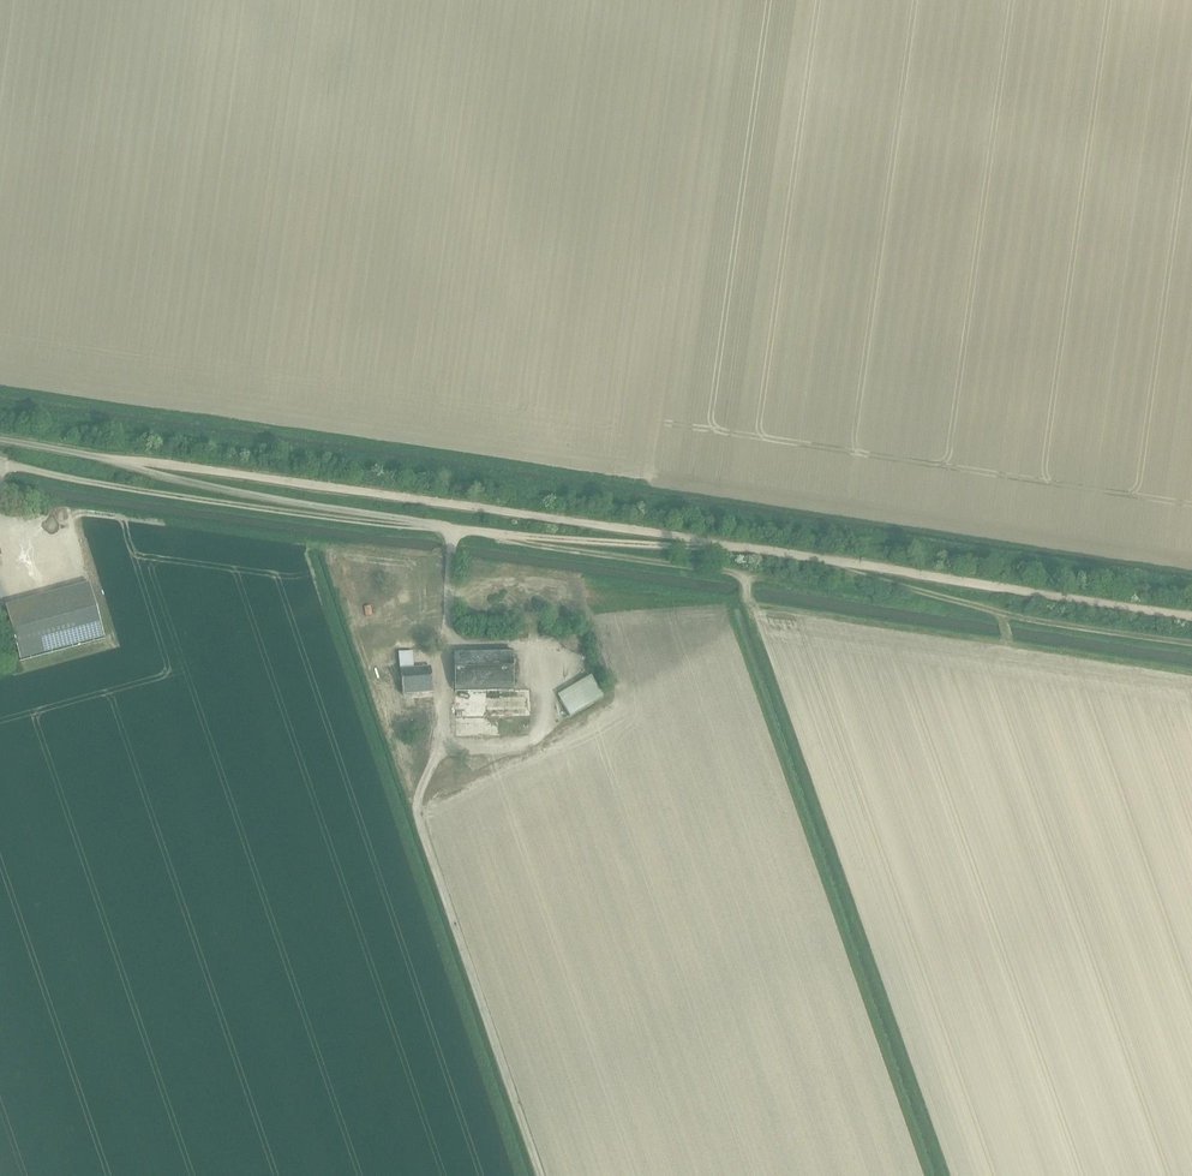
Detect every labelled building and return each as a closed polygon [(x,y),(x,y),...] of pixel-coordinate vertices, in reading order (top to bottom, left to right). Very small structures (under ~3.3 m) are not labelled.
[(104,638),(89,584),(6,606),(20,661),(104,638)] [(399,653),(399,665),(402,696),(433,693),(432,681),(431,669),(414,670),(412,652),(399,653)] [(513,652),(454,653),(455,666),(455,691),(513,690),(513,665),(513,652)] [(591,679),(559,699),(571,717),(603,698),(591,679)] [(529,701),(455,701),(455,730),(500,730),(500,744),(529,744),(529,701)] [(499,737),(456,739),(456,746),(499,744),(499,737)] [(443,787),(446,792),(459,781),(456,777),(443,787)]
